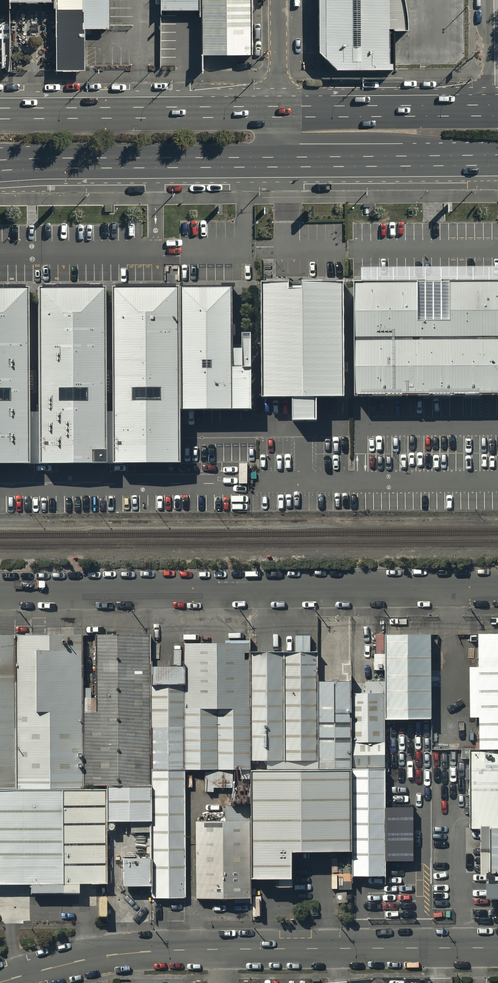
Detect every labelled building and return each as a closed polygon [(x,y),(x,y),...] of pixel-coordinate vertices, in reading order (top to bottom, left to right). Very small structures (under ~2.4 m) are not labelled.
[(109,0),(56,0),(57,72),(87,72),(86,30),(109,30),(109,0)] [(160,14),(199,14),(199,0),(160,0),(160,14)] [(202,54),(254,54),(253,0),(201,0),(202,54)] [(318,31),(394,30),(408,31),(406,7),(404,0),(318,0),(318,31)] [(394,30),(318,31),(318,52),(332,66),(394,67),(394,30)] [(343,283),(259,283),(260,399),(291,399),(291,422),(315,421),(315,398),(344,398),(343,283)] [(354,398),(497,396),(497,283),(352,284),(354,398)] [(183,289),(115,288),(116,464),(182,463),(183,410),(183,289)] [(0,289),(0,465),(29,465),(28,290),(0,289)] [(105,289),(39,290),(40,464),(107,464),(105,289)] [(234,289),(183,289),(183,410),(254,410),(253,335),(244,335),(244,350),(234,350),(234,289)] [(470,671),(470,721),(478,721),(479,753),(497,752),(497,638),(478,638),(478,671),(470,671)] [(431,639),(384,639),(385,724),(432,723),(431,639)] [(0,640),(0,793),(13,793),(12,640),(0,640)] [(82,640),(15,640),(16,791),(82,791),(82,640)] [(95,640),(96,716),(84,716),(84,789),(148,789),(148,640),(95,640)] [(246,647),(183,647),(183,772),(247,772),(246,647)] [(313,656),(248,656),(248,764),(313,764),(313,656)] [(181,672),(150,672),(150,773),(182,772),(181,672)] [(349,686),(317,686),(317,774),(349,773),(349,686)] [(384,686),(351,686),(351,773),(384,773),(384,686)] [(471,755),(472,834),(497,834),(497,755),(471,755)] [(350,774),(249,774),(250,884),(290,884),(290,857),(351,857),(350,774)] [(385,774),(351,774),(352,881),(385,881),(385,774)] [(182,775),(151,775),(151,903),(183,902),(182,775)] [(149,791),(107,792),(107,826),(149,826),(149,791)] [(31,888),(31,898),(79,897),(79,888),(104,888),(104,796),(0,796),(0,889),(31,888)] [(413,796),(390,796),(390,821),(413,821),(413,796)] [(249,820),(196,820),(196,895),(249,895),(249,820)] [(488,880),(488,905),(497,905),(497,835),(481,835),(481,881),(488,880)] [(422,839),(389,839),(390,894),(422,894),(422,839)] [(149,855),(123,855),(123,882),(149,882),(149,855)]
